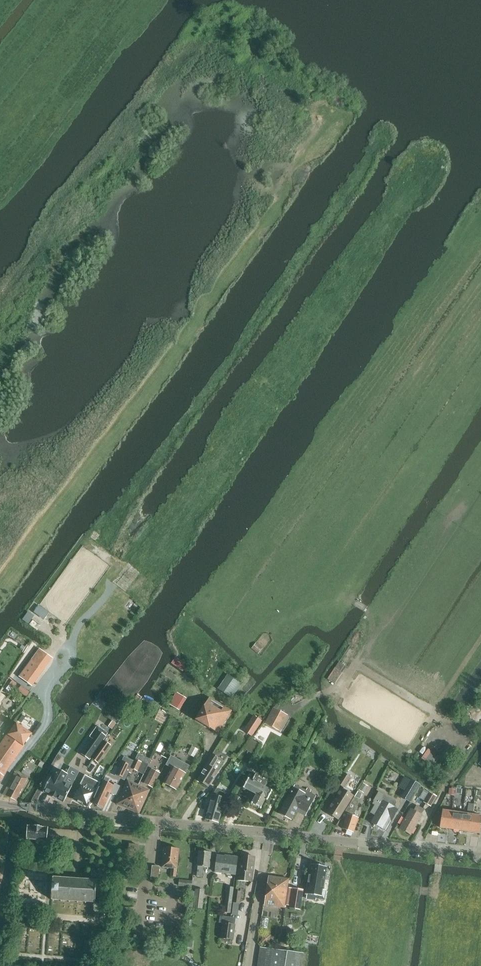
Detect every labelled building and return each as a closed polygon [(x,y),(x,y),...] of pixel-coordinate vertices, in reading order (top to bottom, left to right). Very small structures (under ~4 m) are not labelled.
[(45,618),(50,611),(40,604),(35,611),(45,618)] [(29,611),(24,618),(30,623),(36,615),(29,611)] [(256,643),(252,648),(258,653),(262,648),(256,643)] [(41,668),(31,661),(19,677),(29,684),(41,668)] [(334,668),(327,679),(337,685),(344,674),(342,673),(335,669),(334,668)] [(227,674),(218,688),(230,696),(240,682),(227,674)] [(12,680),(9,684),(13,687),(13,688),(17,683),(12,680)] [(21,685),(18,689),(27,696),(30,691),(21,685)] [(177,692),(170,704),(178,710),(186,698),(177,692)] [(232,711),(209,698),(197,719),(219,733),(232,711)] [(280,731),(288,716),(274,708),(265,723),(280,731)] [(254,716),(245,731),(252,736),(262,720),(254,716)] [(3,776),(24,746),(23,746),(32,734),(16,723),(7,735),(0,745),(0,781),(3,776)] [(90,760),(98,749),(101,745),(107,736),(108,734),(100,728),(92,739),(81,754),(90,760)] [(252,740),(246,749),(254,754),(260,745),(252,740)] [(99,763),(111,745),(105,741),(92,759),(99,763)] [(192,746),(188,754),(194,757),(198,749),(192,746)] [(376,758),(380,753),(370,747),(367,752),(376,758)] [(357,749),(350,759),(353,761),(360,750),(357,749)] [(209,787),(218,772),(217,771),(223,760),(220,758),(213,755),(198,780),(209,787)] [(164,783),(170,786),(177,790),(189,767),(171,757),(167,765),(172,768),(164,783)] [(138,771),(142,763),(135,759),(131,768),(138,771)] [(123,777),(129,764),(123,761),(117,775),(123,777)] [(252,804),(261,809),(267,800),(268,801),(274,792),(265,787),(268,782),(252,772),(255,767),(252,765),(243,779),(248,782),(244,788),(254,794),(251,798),(254,800),(252,804)] [(22,773),(27,776),(29,777),(32,772),(24,768),(22,773)] [(52,775),(44,792),(50,795),(50,796),(55,799),(56,799),(57,798),(63,802),(72,785),(65,781),(69,774),(57,768),(53,775),(52,775)] [(152,773),(146,784),(153,788),(156,782),(160,773),(154,770),(152,773)] [(15,773),(4,794),(16,800),(27,779),(15,773)] [(344,787),(350,778),(345,774),(339,784),(344,787)] [(114,785),(108,782),(109,779),(105,778),(100,789),(100,788),(93,803),(97,805),(97,807),(101,808),(102,807),(104,808),(114,785)] [(128,809),(139,786),(128,781),(117,804),(128,809)] [(403,797),(409,800),(410,801),(419,785),(412,781),(403,797)] [(88,807),(99,788),(90,784),(88,789),(80,785),(73,799),(88,807)] [(363,784),(359,791),(363,793),(368,786),(363,784)] [(150,791),(139,786),(128,809),(139,814),(150,791)] [(294,788),(280,814),(292,820),(298,809),(307,814),(317,796),(307,791),(305,793),(294,788)] [(212,799),(206,819),(219,823),(224,803),(225,802),(228,797),(216,790),(211,798),(212,799)] [(339,820),(354,797),(343,790),(328,813),(339,820)] [(357,810),(362,794),(359,792),(337,826),(343,828),(354,832),(359,817),(354,815),(356,810),(357,810)] [(375,805),(370,812),(376,816),(372,822),(386,831),(398,810),(394,808),(396,804),(396,801),(379,792),(373,802),(374,802),(373,804),(375,805)] [(431,806),(437,796),(430,792),(424,802),(431,806)] [(451,829),(460,830),(463,813),(458,813),(459,801),(455,800),(452,812),(453,812),(451,829)] [(463,813),(460,830),(470,832),(473,815),(473,811),(474,804),(469,804),(467,814),(463,813)] [(422,816),(425,811),(417,807),(414,811),(412,810),(401,829),(411,835),(422,816)] [(453,812),(452,812),(443,811),(441,827),(451,829),(453,812)] [(479,833),(480,833),(480,826),(480,816),(479,816),(473,815),(470,832),(479,833)] [(48,828),(28,826),(27,833),(27,840),(47,842),(48,828)] [(176,876),(179,850),(164,848),(162,867),(172,869),(171,876),(176,876)] [(210,868),(211,853),(199,852),(197,876),(203,877),(204,867),(210,868)] [(235,874),(237,857),(231,857),(231,858),(226,857),(226,856),(225,856),(225,857),(217,857),(216,872),(235,874)] [(255,857),(254,857),(243,856),(241,870),(239,870),(237,880),(251,882),(255,857)] [(312,865),(307,895),(317,896),(317,900),(324,901),(326,892),(323,892),(327,867),(312,865)] [(285,908),(289,879),(269,876),(264,905),(285,908)] [(54,878),(52,899),(53,899),(53,901),(54,900),(54,899),(61,899),(61,901),(62,901),(62,900),(69,900),(69,901),(70,901),(70,900),(77,901),(77,902),(78,902),(78,901),(85,901),(85,902),(86,902),(86,901),(93,901),(93,903),(94,903),(94,902),(95,901),(95,900),(97,900),(97,901),(104,901),(105,883),(98,882),(98,884),(96,884),(96,881),(96,880),(95,880),(95,881),(88,881),(88,879),(87,879),(87,880),(80,880),(80,878),(79,879),(79,880),(72,879),(72,878),(71,878),(71,879),(64,879),(64,878),(63,878),(63,879),(56,879),(56,877),(55,877),(55,879),(54,878)] [(224,912),(230,913),(233,888),(227,887),(224,912)] [(293,888),(290,908),(301,909),(304,890),(293,888)] [(194,908),(202,909),(204,891),(196,890),(194,908)] [(223,923),(221,938),(233,940),(235,924),(223,923)] [(263,934),(262,943),(269,944),(271,935),(263,934)] [(305,953),(260,948),(258,965),(303,965),(305,953)]
